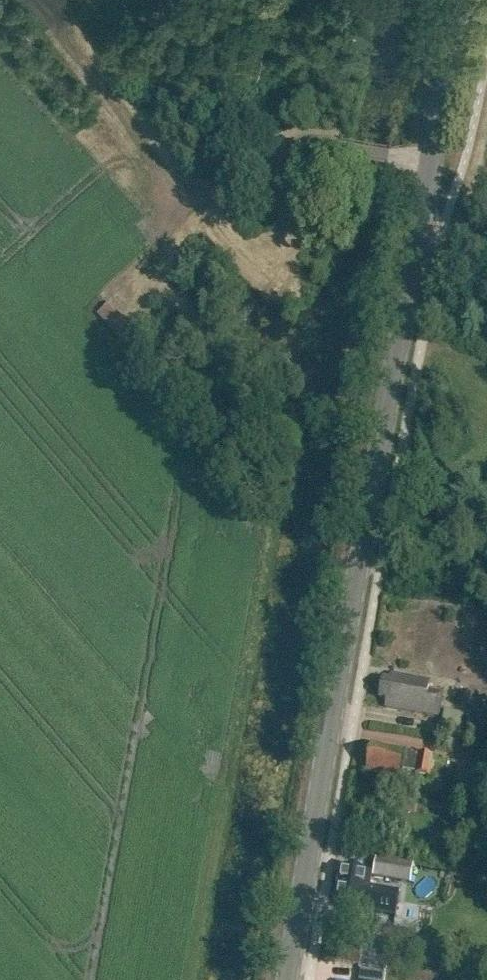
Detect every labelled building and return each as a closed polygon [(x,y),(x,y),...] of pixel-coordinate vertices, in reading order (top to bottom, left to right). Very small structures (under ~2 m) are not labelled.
[(108,330),(121,324),(114,306),(101,311),(108,330)] [(387,700),(385,708),(439,718),(443,695),(428,692),(430,682),(391,675),(390,681),(383,680),(380,699),(387,700)] [(429,777),(433,756),(419,754),(419,755),(371,746),(367,772),(402,779),(403,771),(415,773),(415,774),(429,777)] [(373,877),(411,884),(414,865),(376,859),(373,877)] [(337,902),(361,906),(361,909),(396,915),(400,894),(374,890),(375,886),(369,885),(370,875),(342,871),(337,902)]
